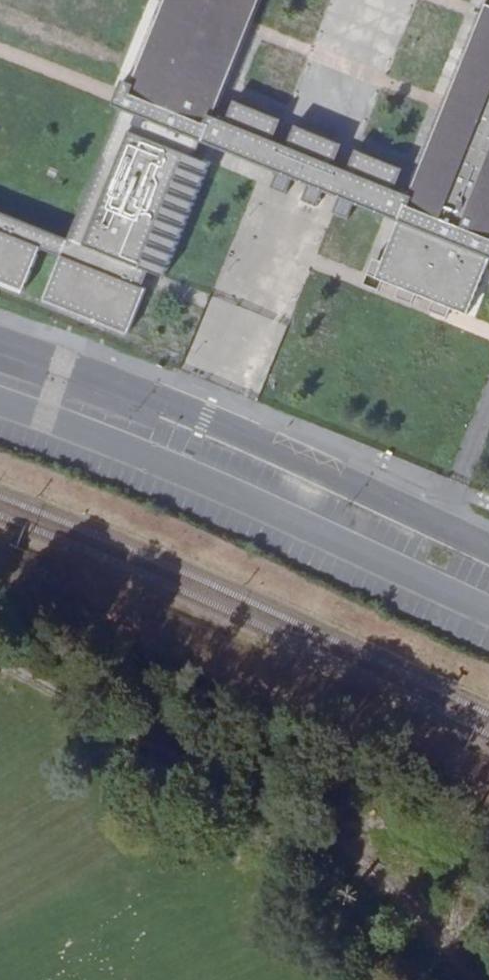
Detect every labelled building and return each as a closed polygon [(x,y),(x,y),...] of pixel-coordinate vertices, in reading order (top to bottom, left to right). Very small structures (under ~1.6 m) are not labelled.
[(398,214),(375,270),(399,280),(415,287),(433,294),(451,301),(466,308),(488,252),(488,0),(409,190),(398,185),(351,166),(337,160),(289,140),(275,134),(228,114),(213,108),(245,30),(173,0),(165,0),(131,81),(124,78),(113,102),(122,106),(69,236),(0,208),(0,272),(19,279),(37,237),(57,245),(40,287),(124,322),(143,278),(141,277),(148,261),(164,267),(211,154),(196,148),(202,133),(277,164),(271,180),(286,186),(293,170),(308,177),(301,193),(317,199),(324,183),(339,189),(332,205),(348,212),(355,196),(398,214)] [(245,30),(257,0),(173,0),(245,30)] [(236,92),(228,114),(275,134),(284,111),(236,92)] [(298,117),(289,140),(337,160),(346,137),(298,117)] [(360,142),(351,166),(398,185),(408,162),(360,142)]
